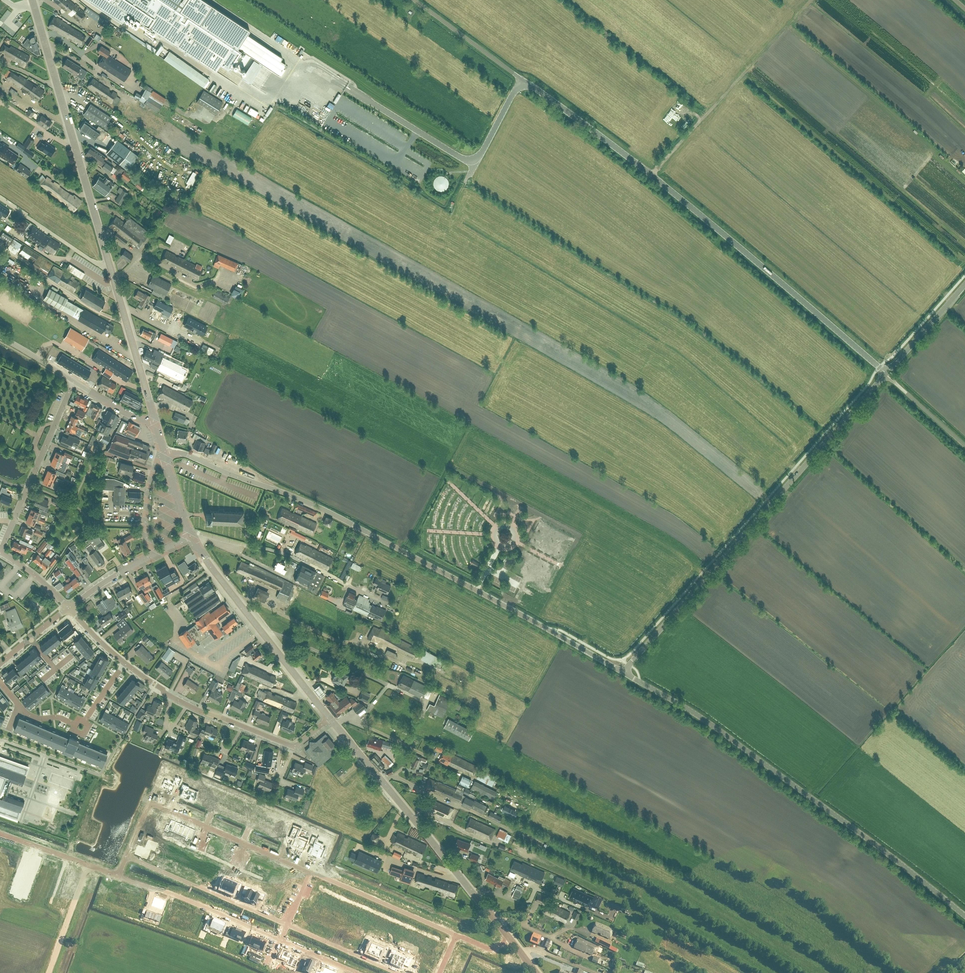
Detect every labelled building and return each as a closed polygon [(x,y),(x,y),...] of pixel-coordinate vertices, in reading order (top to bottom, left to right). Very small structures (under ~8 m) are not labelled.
[(53,0),(58,4),(58,5),(60,7),(61,7),(68,13),(71,16),(72,15),(75,17),(74,18),(80,22),(85,16),(83,14),(84,13),(79,8),(78,6),(76,4),(75,5),(69,0),(54,0),(53,0)] [(121,22),(127,13),(215,71),(220,64),(229,69),(242,50),(278,74),(285,64),(280,60),(282,57),(247,34),(249,30),(204,0),(88,0),(121,22)] [(103,19),(87,7),(85,9),(84,11),(88,14),(87,15),(100,23),(103,19)] [(28,13),(18,15),(22,32),(32,30),(28,13)] [(56,18),(54,17),(48,27),(53,30),(54,29),(57,30),(56,32),(62,35),(68,38),(69,37),(72,39),(71,40),(77,43),(77,42),(81,44),(85,36),(82,34),(70,27),(70,26),(62,22),(63,21),(57,17),(56,18)] [(7,25),(3,31),(14,39),(17,35),(22,39),(24,37),(11,28),(7,25)] [(26,39),(22,44),(32,51),(37,54),(40,53),(39,49),(37,39),(36,39),(34,34),(30,36),(27,40),(26,39)] [(3,44),(0,49),(0,51),(3,53),(3,52),(6,53),(5,55),(19,63),(19,64),(23,67),(29,56),(11,46),(9,47),(3,44)] [(110,51),(101,45),(97,52),(103,56),(106,57),(107,56),(110,51)] [(160,45),(154,53),(157,55),(163,47),(160,45)] [(203,87),(209,79),(189,65),(169,51),(164,59),(184,73),(203,87)] [(131,71),(107,56),(106,57),(103,56),(98,64),(105,69),(106,67),(107,68),(106,70),(124,81),(131,71)] [(82,79),(87,72),(80,68),(81,67),(67,58),(62,67),(82,79)] [(20,88),(26,80),(19,75),(18,77),(10,71),(8,70),(4,75),(6,77),(5,78),(9,82),(12,80),(15,82),(14,84),(20,88)] [(106,87),(93,78),(87,87),(109,103),(111,103),(112,102),(116,105),(120,98),(116,96),(117,94),(113,91),(111,93),(109,91),(109,89),(106,87)] [(31,98),(36,101),(43,91),(26,80),(20,88),(24,91),(26,93),(29,96),(30,95),(32,96),(31,98)] [(165,98),(152,90),(152,89),(141,83),(139,87),(144,90),(141,95),(136,92),(134,97),(144,103),(157,111),(165,98)] [(203,90),(196,102),(216,114),(223,102),(203,90)] [(107,130),(112,123),(109,120),(111,117),(91,104),(84,114),(107,130)] [(31,117),(35,112),(29,108),(26,114),(31,117)] [(252,117),(236,109),(232,116),(248,125),(252,117)] [(47,128),(51,122),(42,115),(37,122),(47,128)] [(96,128),(85,121),(79,129),(94,139),(95,137),(101,141),(108,132),(98,125),(96,128)] [(121,129),(116,125),(110,133),(122,143),(126,137),(119,132),(121,129)] [(29,148),(34,141),(29,137),(23,145),(29,148)] [(127,170),(138,156),(117,139),(106,153),(127,170)] [(44,144),(40,141),(36,147),(40,150),(41,150),(51,156),(56,149),(49,145),(50,144),(45,141),(44,144)] [(5,159),(13,164),(18,156),(8,148),(9,147),(3,143),(2,144),(0,143),(0,156),(5,159)] [(23,151),(31,157),(34,153),(26,147),(23,151)] [(85,154),(85,155),(101,165),(101,164),(102,165),(101,167),(104,169),(104,170),(108,173),(112,166),(110,165),(112,163),(107,160),(106,161),(106,160),(107,158),(90,147),(89,147),(88,149),(87,152),(86,151),(85,153),(85,154)] [(26,177),(30,171),(27,169),(27,168),(20,163),(16,170),(26,177)] [(131,176),(125,171),(125,170),(118,166),(111,176),(118,181),(120,178),(118,177),(120,174),(121,175),(120,175),(128,181),(131,176)] [(152,172),(147,179),(150,181),(155,174),(152,172)] [(185,184),(193,188),(199,175),(192,172),(185,184)] [(40,184),(45,179),(42,175),(36,180),(40,184)] [(92,186),(104,195),(111,185),(113,183),(105,177),(103,179),(99,176),(92,186)] [(434,181),(434,182),(434,185),(434,187),(435,188),(436,189),(437,190),(439,190),(441,191),(442,191),(443,191),(445,190),(446,189),(447,188),(448,187),(448,186),(449,184),(449,182),(449,181),(448,180),(448,179),(447,178),(446,177),(445,176),(443,176),(442,176),(441,176),(439,176),(438,176),(437,177),(436,177),(435,178),(435,179),(434,181)] [(47,177),(40,185),(50,193),(57,198),(64,203),(69,206),(68,207),(73,211),(75,209),(81,201),(73,194),(72,195),(66,190),(58,185),(54,182),(53,182),(51,181),(51,180),(47,177)] [(141,191),(144,188),(138,183),(135,186),(141,191)] [(121,204),(127,194),(122,191),(120,193),(119,193),(115,200),(121,204)] [(9,211),(6,208),(0,204),(0,217),(2,214),(6,217),(9,211)] [(116,216),(109,226),(114,230),(115,229),(117,231),(117,233),(114,236),(120,240),(130,227),(127,225),(127,224),(116,216)] [(25,222),(22,227),(20,226),(16,232),(21,234),(27,223),(25,222)] [(46,236),(33,226),(28,233),(31,235),(29,237),(39,245),(43,247),(44,247),(46,249),(53,254),(59,244),(46,236)] [(130,227),(120,240),(125,244),(127,241),(129,240),(132,242),(131,243),(137,248),(144,238),(135,230),(134,231),(130,227)] [(13,238),(3,232),(0,236),(0,239),(9,244),(13,238)] [(13,240),(10,245),(14,247),(12,252),(16,253),(21,244),(13,240)] [(31,249),(33,246),(24,240),(21,243),(31,249)] [(19,253),(33,262),(38,254),(24,245),(19,253)] [(128,261),(133,255),(125,250),(120,256),(128,261)] [(176,255),(166,250),(160,261),(169,265),(170,264),(173,266),(173,267),(179,270),(185,259),(178,256),(175,255),(176,255)] [(218,255),(215,262),(234,270),(237,263),(218,255)] [(185,259),(179,270),(188,275),(189,276),(194,278),(196,276),(198,277),(203,268),(201,267),(202,266),(197,263),(196,265),(185,259)] [(73,292),(79,282),(74,279),(74,277),(54,266),(48,276),(48,277),(73,292)] [(163,299),(165,295),(165,294),(171,284),(153,274),(147,285),(153,288),(151,293),(163,299)] [(62,309),(68,298),(55,292),(51,289),(50,289),(43,299),(62,309)] [(103,307),(99,306),(103,299),(83,289),(78,300),(101,311),(103,307)] [(144,294),(138,290),(134,297),(140,301),(139,303),(144,306),(150,296),(145,293),(144,294)] [(231,297),(216,291),(213,296),(228,303),(231,297)] [(78,319),(83,310),(67,300),(62,309),(78,319)] [(158,300),(149,316),(158,320),(166,304),(158,300)] [(172,307),(166,304),(162,312),(168,315),(172,307)] [(84,309),(83,310),(78,319),(78,320),(101,333),(103,330),(109,334),(114,326),(84,309)] [(189,317),(184,326),(192,330),(192,331),(195,332),(202,335),(206,327),(189,317)] [(71,327),(68,332),(65,338),(76,344),(83,349),(90,339),(71,327)] [(148,331),(143,329),(140,335),(148,339),(150,336),(154,337),(156,333),(149,330),(148,331)] [(162,343),(166,336),(160,334),(157,341),(162,343)] [(186,335),(183,341),(195,348),(198,342),(186,335)] [(49,351),(60,357),(63,352),(52,346),(49,351)] [(117,361),(99,349),(92,359),(111,371),(117,361)] [(181,380),(186,369),(179,366),(181,362),(170,357),(165,355),(154,350),(153,352),(147,349),(143,358),(151,362),(149,365),(152,366),(154,366),(154,368),(181,380)] [(71,360),(64,355),(59,363),(67,367),(71,361),(71,360)] [(73,362),(71,361),(67,367),(73,371),(78,364),(74,361),(73,362)] [(122,378),(127,382),(133,372),(117,361),(111,371),(119,376),(120,375),(123,377),(122,378)] [(78,364),(73,371),(80,375),(84,368),(81,367),(82,366),(78,364)] [(84,368),(80,375),(87,380),(92,372),(84,367),(84,368)] [(112,393),(116,384),(111,382),(111,381),(102,376),(98,385),(104,389),(106,388),(108,389),(107,391),(112,393)] [(172,403),(178,393),(164,385),(158,395),(164,399),(166,398),(168,399),(168,401),(172,403)] [(137,409),(142,399),(125,390),(120,400),(137,409)] [(193,401),(185,397),(185,396),(178,393),(172,403),(181,408),(182,407),(185,408),(184,409),(187,411),(193,401)] [(84,406),(85,406),(87,400),(80,397),(77,396),(74,401),(84,406)] [(85,413),(84,417),(86,418),(88,415),(90,416),(92,413),(93,414),(91,417),(96,419),(102,407),(97,405),(92,403),(91,402),(85,414),(85,413)] [(80,429),(81,426),(78,425),(79,423),(78,422),(78,421),(77,420),(78,418),(81,420),(85,412),(78,408),(74,416),(71,415),(68,422),(78,427),(77,428),(80,429)] [(109,431),(117,416),(115,416),(115,415),(107,410),(101,422),(100,421),(96,429),(99,431),(95,438),(107,444),(110,436),(108,435),(109,431)] [(175,412),(172,419),(183,423),(186,416),(175,412)] [(116,431),(125,436),(127,433),(129,435),(130,433),(136,436),(139,429),(133,426),(134,424),(129,421),(128,423),(122,420),(116,431)] [(77,428),(78,427),(68,422),(65,429),(69,431),(74,433),(77,428)] [(186,442),(188,431),(178,430),(176,440),(186,442)] [(133,439),(125,436),(116,431),(106,450),(127,458),(128,456),(135,459),(135,458),(137,458),(137,460),(142,463),(145,461),(148,454),(147,451),(141,449),(143,444),(133,439)] [(80,439),(69,434),(67,438),(63,436),(60,442),(70,447),(71,443),(77,446),(80,439)] [(196,439),(193,447),(202,451),(205,443),(206,440),(198,435),(196,439)] [(56,451),(53,457),(66,463),(62,461),(65,456),(71,459),(73,455),(66,452),(64,456),(63,455),(64,454),(56,451)] [(66,463),(53,457),(51,464),(58,467),(57,469),(64,471),(68,463),(67,463),(66,463)] [(133,466),(117,461),(116,466),(119,467),(118,471),(130,474),(128,478),(142,483),(145,474),(135,471),(135,472),(131,471),(133,466)] [(45,476),(53,479),(56,473),(48,469),(45,476)] [(50,485),(53,479),(45,476),(42,482),(50,485)] [(103,489),(106,489),(114,490),(113,497),(113,503),(117,503),(124,503),(125,486),(124,486),(123,481),(115,478),(106,478),(103,478),(103,489)] [(12,498),(7,496),(10,491),(2,488),(0,491),(3,492),(0,498),(0,500),(6,502),(5,503),(9,505),(12,498)] [(140,499),(140,492),(132,491),(132,492),(129,492),(129,495),(129,499),(131,499),(134,499),(134,501),(139,501),(139,499),(140,499)] [(41,510),(44,511),(48,500),(44,498),(43,500),(36,497),(34,503),(40,506),(39,509),(41,510)] [(62,507),(64,502),(53,498),(51,502),(62,507)] [(40,513),(39,513),(39,512),(31,508),(29,515),(36,518),(39,519),(44,521),(45,520),(40,517),(41,514),(47,516),(48,512),(44,511),(41,510),(40,513)] [(223,510),(223,508),(220,508),(219,508),(218,510),(217,510),(210,509),(210,510),(211,511),(211,513),(205,513),(205,516),(205,519),(210,519),(210,521),(209,523),(210,523),(229,524),(230,524),(242,525),(243,524),(244,517),(244,512),(243,511),(236,510),(235,510),(230,510),(223,510)] [(296,527),(301,516),(292,513),(291,513),(290,513),(290,511),(282,508),(277,519),(284,522),(285,522),(296,527)] [(33,524),(36,518),(29,515),(26,521),(33,524)] [(301,516),(296,527),(311,534),(316,523),(301,516)] [(30,535),(32,531),(27,529),(28,528),(22,526),(19,533),(25,535),(26,533),(30,535)] [(98,532),(82,542),(90,553),(89,553),(98,566),(104,561),(96,550),(99,548),(99,549),(104,545),(99,538),(101,536),(98,532)] [(126,542),(132,538),(136,538),(135,534),(130,534),(121,539),(120,538),(117,540),(125,554),(127,552),(128,553),(131,551),(126,542)] [(45,539),(39,547),(43,550),(48,542),(45,539)] [(33,545),(28,543),(23,540),(22,544),(14,541),(11,547),(19,551),(20,548),(25,550),(26,547),(32,549),(33,545)] [(311,562),(317,550),(305,545),(304,546),(300,544),(294,554),(303,559),(304,557),(307,559),(307,560),(311,562)] [(317,550),(311,562),(314,563),(313,563),(323,568),(324,567),(326,568),(327,567),(328,567),(332,560),(331,559),(331,557),(317,550)] [(70,551),(66,554),(71,562),(76,559),(70,551)] [(50,560),(48,562),(49,563),(51,565),(59,556),(56,553),(50,560)] [(37,554),(33,560),(39,564),(43,558),(45,556),(44,555),(42,554),(40,556),(37,554)] [(43,558),(39,564),(45,569),(49,563),(48,562),(50,560),(48,558),(46,557),(45,556),(43,558)] [(82,565),(79,567),(87,577),(89,575),(88,573),(92,571),(91,570),(93,569),(87,561),(88,560),(85,556),(81,559),(84,563),(85,563),(86,565),(83,567),(82,565)] [(80,565),(76,559),(71,562),(76,568),(80,565)] [(284,574),(285,570),(282,568),(284,563),(277,560),(273,569),(281,572),(284,574)] [(184,561),(178,565),(184,574),(190,570),(191,572),(199,568),(196,564),(195,564),(194,563),(188,567),(184,561)] [(248,564),(240,561),(236,571),(260,582),(261,581),(264,582),(264,584),(276,589),(276,588),(279,589),(276,597),(285,601),(286,599),(289,600),(293,591),(292,591),(294,587),(292,586),(293,583),(249,562),(248,564)] [(160,576),(164,583),(172,578),(174,583),(180,579),(175,570),(174,570),(175,571),(170,574),(169,572),(168,572),(167,570),(167,569),(165,565),(156,570),(157,573),(158,574),(159,577),(160,576)] [(315,592),(317,587),(324,576),(302,565),(294,580),(307,586),(307,587),(315,592)] [(62,574),(59,569),(54,573),(57,578),(62,574)] [(147,584),(151,582),(147,575),(146,576),(146,575),(144,576),(144,577),(141,578),(148,591),(150,589),(147,584)] [(67,578),(73,587),(79,582),(75,577),(71,580),(69,577),(67,578)] [(67,591),(73,587),(67,578),(65,580),(68,583),(63,586),(67,591)] [(136,581),(135,582),(139,588),(142,587),(145,592),(148,591),(141,578),(139,580),(138,579),(136,580),(136,581)] [(382,581),(376,578),(374,584),(378,586),(377,589),(381,591),(382,590),(388,593),(391,586),(385,583),(386,581),(383,579),(382,581)] [(214,590),(208,582),(199,588),(196,582),(189,587),(191,591),(182,597),(196,617),(217,604),(216,603),(220,600),(214,591),(212,593),(211,591),(214,590)] [(128,585),(122,589),(126,595),(128,600),(131,598),(128,594),(132,592),(128,585)] [(158,586),(153,589),(158,598),(163,595),(158,586)] [(122,589),(116,592),(119,599),(126,595),(122,589)] [(269,595),(267,594),(268,594),(257,589),(253,597),(264,602),(265,600),(267,601),(268,597),(269,595)] [(326,598),(328,593),(322,590),(320,595),(326,598)] [(354,597),(356,593),(350,590),(347,596),(350,597),(349,599),(352,601),(352,599),(353,599),(354,597)] [(141,592),(138,594),(142,600),(144,602),(150,598),(147,592),(143,595),(141,592)] [(359,595),(353,609),(367,616),(372,605),(369,604),(370,602),(368,601),(369,599),(359,595)] [(116,602),(111,596),(108,598),(108,597),(103,600),(103,599),(100,600),(101,601),(96,604),(103,615),(98,619),(102,625),(113,618),(109,612),(108,610),(115,606),(113,604),(116,602)] [(350,597),(347,596),(344,601),(345,601),(343,604),(353,609),(357,599),(354,598),(354,597),(353,599),(352,599),(352,601),(349,599),(350,597)] [(10,607),(8,602),(0,605),(0,607),(1,610),(10,607)] [(217,622),(230,612),(224,603),(210,613),(209,611),(203,615),(195,621),(196,623),(187,630),(186,629),(178,635),(187,647),(195,641),(198,645),(200,643),(199,641),(210,633),(214,639),(218,636),(220,638),(226,633),(223,629),(220,630),(219,628),(220,626),(217,622)] [(376,607),(373,605),(372,605),(367,616),(368,616),(368,615),(381,621),(386,610),(377,606),(376,607)] [(11,630),(23,626),(15,608),(6,612),(9,620),(7,621),(11,630)] [(118,615),(121,618),(121,619),(127,614),(124,610),(118,614),(118,615)] [(237,622),(233,617),(227,622),(222,626),(223,628),(223,629),(226,633),(232,629),(231,626),(237,622)] [(121,619),(119,621),(116,623),(121,629),(119,630),(120,630),(118,632),(117,631),(113,634),(119,642),(133,631),(123,618),(121,619)] [(74,631),(67,622),(64,625),(65,625),(63,627),(71,636),(74,633),(75,635),(78,633),(75,630),(74,631)] [(380,629),(373,626),(367,638),(375,641),(376,640),(378,641),(380,640),(382,641),(383,642),(394,648),(396,647),(398,648),(397,650),(404,654),(405,652),(408,653),(408,655),(412,657),(413,656),(414,657),(415,656),(416,657),(420,650),(411,646),(412,645),(399,640),(390,633),(381,628),(380,629)] [(71,636),(63,627),(61,628),(58,630),(66,640),(71,636)] [(61,640),(55,633),(51,636),(57,644),(61,640)] [(84,639),(81,635),(74,641),(77,645),(84,639)] [(57,644),(51,636),(48,640),(53,647),(57,644)] [(87,643),(84,639),(77,645),(80,649),(87,643)] [(53,647),(48,640),(44,643),(50,650),(53,647)] [(46,653),(50,650),(44,643),(40,646),(46,653)] [(90,647),(87,643),(80,649),(78,650),(82,654),(83,653),(90,647)] [(254,652),(254,651),(252,649),(253,648),(251,644),(244,649),(247,653),(246,654),(247,656),(252,658),(253,658),(254,659),(254,660),(256,661),(260,658),(258,656),(260,655),(257,650),(254,652)] [(153,657),(141,645),(135,651),(137,654),(138,653),(147,662),(153,657)] [(93,651),(90,647),(83,653),(86,657),(93,651)] [(167,661),(174,651),(169,647),(162,657),(167,661)] [(34,648),(30,651),(31,653),(37,660),(41,657),(34,648)] [(396,659),(397,656),(396,655),(387,650),(385,654),(396,659)] [(31,653),(27,656),(33,663),(37,660),(31,653)] [(108,659),(100,655),(97,660),(106,664),(108,659)] [(444,662),(429,655),(425,664),(440,671),(444,662)] [(24,659),(30,666),(33,663),(27,656),(24,659)] [(30,666),(24,659),(20,662),(26,669),(30,666)] [(106,664),(97,660),(95,665),(103,669),(106,664)] [(26,669),(20,662),(16,665),(22,672),(26,669)] [(173,671),(162,662),(156,668),(163,674),(162,675),(167,678),(167,677),(169,675),(170,675),(170,674),(172,672),(173,671)] [(251,667),(247,665),(248,664),(244,663),(244,664),(245,665),(241,673),(272,686),(276,677),(271,675),(270,675),(265,673),(265,672),(252,666),(251,667)] [(103,669),(95,665),(92,669),(100,674),(103,669)] [(13,668),(8,672),(13,678),(15,680),(19,676),(21,677),(23,675),(19,670),(17,672),(13,668)] [(92,669),(90,674),(98,678),(100,674),(92,669)] [(333,679),(332,682),(335,683),(336,681),(343,684),(345,678),(346,678),(348,679),(349,675),(347,674),(336,669),(332,679),(333,679)] [(8,672),(7,670),(2,674),(8,682),(13,678),(8,672)] [(98,678),(90,674),(87,679),(95,683),(98,678)] [(424,697),(428,687),(411,679),(403,675),(397,686),(419,696),(421,695),(424,697)] [(95,683),(87,679),(84,684),(92,688),(95,683)] [(129,683),(136,689),(138,687),(138,688),(140,686),(142,688),(145,685),(138,680),(136,682),(132,679),(129,683)] [(194,692),(198,686),(187,679),(183,685),(194,692)] [(218,683),(212,680),(208,687),(212,689),(211,691),(208,698),(218,703),(222,697),(221,696),(222,693),(217,690),(215,689),(218,683)] [(136,689),(129,683),(126,686),(133,692),(136,689)] [(42,684),(37,688),(44,696),(49,692),(42,684)] [(313,689),(319,697),(325,693),(318,685),(313,689)] [(61,686),(56,695),(62,699),(67,689),(61,686)] [(133,692),(126,686),(123,690),(130,696),(133,692)] [(37,688),(32,692),(39,701),(44,696),(37,688)] [(242,692),(234,689),(233,688),(232,690),(228,699),(232,700),(235,694),(241,696),(242,692)] [(67,689),(62,699),(68,702),(73,692),(67,689)] [(264,691),(259,689),(257,694),(258,695),(257,697),(261,699),(292,712),(296,703),(275,694),(274,695),(271,694),(271,692),(266,690),(264,690),(264,691)] [(130,696),(123,690),(120,694),(127,700),(130,696)] [(0,708),(1,709),(10,702),(0,691),(0,708)] [(39,701),(32,692),(27,696),(34,705),(39,701)] [(73,692),(68,702),(73,705),(78,696),(73,692)] [(332,693),(331,692),(325,696),(329,701),(325,704),(335,717),(340,713),(352,704),(353,706),(352,706),(357,713),(365,707),(363,704),(358,701),(357,702),(355,700),(351,698),(349,700),(346,696),(339,702),(333,695),(334,694),(333,692),(332,693)] [(367,702),(370,696),(361,692),(358,698),(367,702)] [(127,700),(120,694),(117,697),(124,703),(127,700)] [(34,705),(27,696),(22,701),(29,709),(34,705)] [(78,696),(73,705),(79,708),(84,699),(78,696)] [(244,705),(245,702),(240,699),(238,702),(234,700),(230,707),(241,713),(244,706),(244,705)] [(160,707),(162,703),(154,700),(152,707),(148,705),(145,712),(153,715),(154,712),(159,714),(161,708),(160,707)] [(266,704),(260,701),(256,700),(253,706),(257,708),(259,703),(262,705),(261,707),(264,708),(266,704)] [(436,705),(436,706),(428,703),(426,711),(443,717),(446,708),(436,705)] [(106,723),(111,714),(105,710),(100,720),(106,723)] [(141,720),(145,713),(140,710),(136,717),(141,720)] [(267,724),(270,717),(259,713),(259,711),(255,710),(252,716),(257,717),(256,720),(267,724)] [(286,717),(288,713),(281,711),(277,720),(280,721),(283,715),(286,717)] [(111,714),(106,723),(112,726),(117,717),(111,714)] [(122,720),(117,717),(112,726),(117,729),(122,720)] [(25,721),(19,718),(15,730),(20,732),(19,734),(22,735),(23,733),(34,737),(33,740),(35,741),(36,738),(47,743),(46,745),(48,746),(49,744),(60,748),(59,751),(72,756),(73,754),(81,757),(80,759),(82,760),(83,758),(94,762),(93,765),(95,766),(96,763),(102,766),(107,755),(101,752),(102,750),(100,749),(99,751),(88,747),(89,744),(86,743),(85,746),(78,743),(79,740),(69,736),(68,739),(54,733),(55,730),(53,729),(52,732),(41,727),(42,725),(39,724),(38,726),(27,722),(28,719),(26,718),(25,721)] [(194,729),(197,721),(189,718),(187,724),(186,724),(185,727),(190,730),(189,733),(196,736),(198,730),(194,729)] [(469,740),(473,731),(467,727),(459,722),(449,718),(445,727),(455,732),(461,735),(469,740)] [(291,723),(292,721),(287,719),(286,721),(283,720),(280,728),(284,730),(284,729),(292,732),(295,725),(291,723)] [(122,720),(117,729),(123,733),(128,723),(122,720)] [(142,722),(137,720),(133,728),(138,731),(142,722)] [(202,727),(199,734),(203,736),(205,733),(214,737),(217,729),(213,727),(213,726),(211,725),(210,726),(206,725),(205,728),(202,727)] [(154,742),(157,734),(152,732),(154,729),(145,726),(142,732),(146,734),(144,738),(154,742)] [(311,745),(305,750),(318,766),(333,754),(330,750),(335,746),(325,733),(314,743),(311,742),(311,745)] [(182,747),(186,738),(179,735),(177,742),(168,739),(165,745),(162,744),(160,751),(163,752),(163,751),(165,751),(166,747),(177,752),(179,746),(182,747)] [(376,739),(370,737),(367,745),(374,747),(373,748),(380,750),(381,745),(395,750),(396,744),(392,743),(377,738),(376,739)] [(250,743),(248,742),(244,740),(240,748),(244,750),(245,749),(249,751),(247,754),(246,756),(252,758),(256,750),(253,749),(254,744),(251,743),(250,743)] [(270,765),(273,752),(265,750),(262,764),(270,765)] [(477,766),(451,754),(445,750),(439,760),(447,765),(448,763),(465,772),(467,770),(469,771),(468,772),(473,774),(477,766)] [(210,756),(204,753),(201,761),(207,763),(206,764),(215,767),(216,765),(219,758),(210,755),(210,756)] [(380,771),(385,767),(380,761),(381,760),(375,754),(369,759),(380,771)] [(427,759),(414,754),(411,760),(413,760),(411,764),(416,767),(419,759),(421,760),(421,759),(426,762),(427,759)] [(381,758),(388,767),(393,764),(386,755),(381,758)] [(18,820),(25,802),(8,796),(13,782),(23,786),(29,768),(0,757),(0,813),(18,820)] [(255,765),(246,761),(244,766),(253,769),(255,765)] [(304,765),(295,762),(292,769),(302,774),(304,769),(310,772),(313,765),(305,762),(304,765)] [(226,763),(225,768),(218,766),(215,773),(222,776),(224,771),(234,775),(238,767),(234,766),(226,763)] [(338,776),(344,771),(341,767),(335,772),(338,776)] [(477,780),(487,783),(490,774),(480,771),(477,780)] [(269,790),(272,783),(264,779),(265,775),(259,773),(256,780),(260,782),(258,786),(269,790)] [(164,778),(161,786),(172,791),(175,784),(179,785),(182,778),(176,776),(173,782),(164,778)] [(459,783),(469,787),(472,780),(462,776),(459,783)] [(438,782),(429,778),(424,789),(430,792),(432,790),(434,791),(434,792),(445,797),(447,795),(450,796),(450,799),(455,801),(456,801),(459,802),(460,801),(462,802),(461,804),(470,809),(471,807),(483,813),(486,805),(475,799),(474,800),(463,794),(464,792),(475,798),(476,797),(480,800),(483,796),(477,794),(465,788),(463,787),(461,790),(457,788),(456,788),(438,781),(438,782)] [(492,800),(496,792),(475,781),(470,789),(492,800)] [(182,795),(192,800),(195,792),(188,789),(189,786),(183,783),(180,788),(184,789),(182,795)] [(301,796),(304,789),(296,786),(294,791),(287,788),(285,796),(296,800),(297,795),(301,796)] [(201,795),(198,803),(208,807),(211,800),(214,801),(215,798),(208,795),(207,798),(201,795)] [(220,797),(216,805),(220,807),(218,812),(229,816),(233,807),(222,803),(224,799),(220,797)] [(449,817),(453,808),(429,798),(423,808),(443,817),(444,815),(449,817)] [(498,807),(499,805),(494,802),(493,805),(496,806),(497,806),(495,811),(494,813),(491,811),(488,816),(499,822),(502,817),(496,814),(497,812),(499,813),(500,810),(498,810),(499,807),(498,807)] [(154,812),(150,819),(161,824),(160,828),(163,830),(166,824),(163,822),(165,817),(160,814),(158,813),(154,812)] [(238,812),(235,819),(244,823),(247,816),(238,812)] [(491,839),(495,829),(471,818),(465,829),(470,832),(472,831),(474,832),(475,834),(484,838),(486,836),(488,837),(488,838),(490,839),(491,839)] [(172,831),(176,821),(171,819),(169,825),(167,824),(164,830),(168,831),(169,829),(172,831)] [(256,819),(253,827),(263,831),(266,824),(256,819)] [(177,833),(181,823),(176,821),(172,831),(177,833)] [(181,835),(185,825),(181,823),(177,833),(181,835)] [(275,836),(281,839),(283,835),(284,835),(286,836),(290,827),(284,824),(282,828),(279,826),(275,836)] [(186,837),(190,828),(185,825),(181,835),(186,837)] [(299,828),(293,826),(289,835),(295,838),(292,844),(302,848),(306,840),(298,837),(299,835),(297,834),(299,828)] [(195,830),(190,828),(186,837),(185,840),(187,841),(188,838),(191,839),(195,830)] [(504,840),(508,832),(500,828),(496,836),(504,840)] [(406,850),(411,838),(408,837),(408,838),(404,836),(405,835),(398,832),(397,835),(393,834),(391,841),(393,842),(392,844),(400,847),(400,846),(403,847),(402,849),(406,850)] [(310,852),(320,856),(323,848),(320,847),(321,844),(315,842),(317,837),(312,835),(308,844),(313,846),(310,852)] [(212,848),(216,839),(212,837),(208,846),(212,848)] [(411,838),(406,850),(410,852),(411,851),(414,852),(413,854),(421,857),(427,845),(411,838)] [(217,850),(221,841),(216,839),(212,848),(217,850)] [(468,851),(470,843),(457,839),(455,845),(461,848),(461,849),(468,851)] [(150,851),(149,851),(150,848),(155,850),(157,844),(149,840),(146,846),(147,847),(146,849),(139,846),(135,854),(146,859),(150,851)] [(221,852),(225,843),(221,841),(217,850),(221,852)] [(226,854),(230,845),(225,843),(221,852),(226,854)] [(230,856),(234,847),(230,845),(226,854),(230,856)] [(157,863),(162,866),(168,854),(159,850),(157,856),(159,857),(157,863)] [(372,870),(376,872),(381,862),(371,858),(372,857),(360,851),(355,861),(362,864),(361,865),(369,869),(372,870)] [(479,862),(480,859),(478,858),(478,856),(471,853),(469,859),(476,861),(479,862)] [(168,854),(162,866),(168,868),(171,862),(174,863),(176,857),(168,854)] [(252,865),(256,856),(251,854),(247,863),(252,865)] [(256,867),(260,858),(256,856),(252,865),(256,867)] [(185,876),(190,864),(191,862),(185,860),(180,858),(176,867),(181,869),(179,873),(185,876)] [(261,869),(265,860),(260,858),(256,867),(261,869)] [(265,871),(269,862),(265,860),(261,869),(265,871)] [(514,861),(511,869),(519,873),(519,874),(524,877),(529,865),(523,862),(522,864),(514,861)] [(270,873),(273,864),(269,862),(265,871),(270,873)] [(190,864),(185,876),(191,878),(194,872),(198,874),(202,866),(197,864),(196,866),(190,864)] [(50,865),(49,870),(58,873),(59,868),(50,865)] [(545,872),(529,865),(524,877),(531,879),(532,878),(535,879),(535,881),(540,883),(545,872)] [(404,870),(392,867),(390,873),(401,877),(400,880),(410,883),(414,872),(404,869),(404,870)] [(49,870),(47,875),(56,878),(58,873),(49,870)] [(201,883),(209,886),(211,882),(214,883),(219,873),(212,870),(211,873),(206,871),(201,883)] [(427,877),(424,876),(425,875),(418,872),(415,881),(425,884),(425,885),(434,889),(449,893),(449,894),(455,896),(458,885),(436,878),(435,880),(432,879),(432,877),(428,876),(427,877)] [(498,877),(488,872),(485,879),(500,887),(502,883),(508,886),(511,881),(508,879),(506,878),(505,877),(505,878),(499,875),(498,877)] [(47,875),(45,880),(54,883),(56,878),(47,875)] [(565,879),(557,876),(554,882),(562,886),(565,879)] [(226,894),(232,881),(222,877),(218,886),(222,887),(220,891),(226,894)] [(45,880),(43,885),(52,888),(54,883),(45,880)] [(242,886),(232,881),(226,894),(233,896),(235,891),(239,893),(242,886)] [(110,885),(108,891),(111,892),(122,895),(121,898),(122,898),(121,900),(125,902),(128,893),(124,891),(125,888),(125,887),(121,886),(122,885),(119,884),(118,885),(114,884),(113,886),(110,885)] [(318,884),(315,892),(325,896),(323,899),(328,902),(332,893),(329,892),(330,889),(318,884)] [(43,885),(41,890),(50,893),(52,888),(43,885)] [(255,891),(245,887),(241,895),(245,897),(243,901),(245,902),(244,902),(248,904),(248,903),(249,904),(255,891)] [(586,894),(573,888),(569,898),(574,900),(575,899),(578,900),(577,902),(582,904),(586,894)] [(41,890),(39,895),(48,898),(50,893),(41,890)] [(133,890),(130,898),(141,902),(139,906),(143,907),(146,901),(141,900),(143,894),(133,890)] [(255,891),(249,904),(251,904),(250,905),(254,907),(254,906),(255,906),(258,900),(262,902),(265,896),(255,891)] [(156,892),(153,901),(164,905),(167,896),(156,892)] [(337,892),(334,900),(341,904),(339,908),(346,911),(350,902),(346,901),(348,897),(337,892)] [(544,904),(546,897),(538,893),(535,899),(541,901),(540,902),(544,904)] [(599,899),(586,894),(582,904),(586,905),(586,904),(589,905),(589,907),(594,909),(595,908),(598,910),(601,904),(597,902),(599,899)] [(39,895),(37,900),(47,904),(48,898),(39,895)] [(349,907),(347,911),(355,914),(365,918),(369,909),(366,907),(367,905),(355,900),(352,908),(349,907)] [(147,901),(144,910),(149,912),(152,903),(147,901)] [(560,912),(561,908),(549,902),(544,912),(552,916),(553,915),(554,915),(557,910),(560,912)] [(167,905),(162,918),(168,920),(170,914),(181,918),(185,908),(170,903),(169,906),(167,905)] [(268,903),(264,910),(269,912),(269,913),(271,914),(271,913),(275,915),(279,908),(268,903)] [(370,912),(366,921),(370,923),(372,918),(383,922),(387,914),(382,911),(383,910),(380,909),(379,910),(375,908),(372,914),(370,912)] [(557,910),(554,915),(556,916),(556,918),(565,922),(570,912),(561,908),(560,912),(557,910)] [(188,916),(187,918),(191,919),(190,920),(195,922),(194,925),(201,928),(204,922),(200,920),(202,915),(190,910),(188,916)] [(301,917),(298,924),(311,930),(312,927),(318,929),(322,918),(317,915),(316,918),(309,915),(307,919),(301,917)] [(405,921),(397,918),(392,930),(400,933),(405,921)] [(221,933),(225,925),(214,920),(212,923),(209,922),(206,930),(210,932),(212,929),(221,933)] [(322,921),(319,929),(323,931),(321,935),(322,936),(326,938),(326,937),(327,938),(332,926),(327,924),(327,923),(322,921)] [(610,940),(612,933),(610,932),(611,929),(595,923),(592,933),(597,935),(597,934),(600,935),(600,936),(607,939),(610,940)] [(420,937),(423,930),(419,928),(416,926),(411,925),(410,927),(407,926),(404,934),(408,936),(410,933),(420,937)] [(332,926),(327,938),(328,938),(328,939),(332,941),(332,940),(333,940),(335,936),(340,938),(343,930),(338,928),(338,929),(332,926)] [(229,929),(225,936),(234,940),(241,943),(243,940),(245,934),(233,929),(233,930),(229,929)] [(345,931),(342,939),(346,941),(344,945),(350,948),(355,936),(345,931)] [(537,945),(541,937),(533,934),(530,942),(537,945)] [(426,936),(422,944),(430,947),(431,943),(442,948),(446,939),(435,935),(433,939),(426,936)] [(355,936),(350,948),(353,949),(352,950),(356,951),(359,945),(363,947),(365,940),(355,936)] [(251,941),(249,946),(262,952),(266,943),(256,939),(253,938),(253,937),(253,938),(251,941)] [(597,938),(595,942),(609,949),(611,945),(597,938)] [(551,946),(552,942),(550,941),(545,939),(542,947),(547,949),(548,945),(551,946)] [(577,939),(573,949),(591,956),(592,955),(592,956),(593,954),(595,955),(598,948),(595,946),(595,947),(586,942),(577,939)] [(367,955),(373,958),(378,946),(373,943),(373,942),(368,940),(365,948),(369,950),(367,955)] [(378,947),(373,958),(379,960),(381,957),(385,959),(389,949),(384,947),(383,949),(378,947)] [(396,968),(401,957),(395,954),(396,952),(392,950),(388,958),(392,960),(390,965),(396,968)] [(281,957),(280,959),(287,962),(286,965),(295,969),(298,962),(293,960),(295,957),(291,955),(291,954),(288,953),(288,954),(283,952),(282,956),(281,955),(281,957)] [(416,955),(411,966),(415,968),(420,957),(416,955)] [(401,957),(396,968),(402,970),(404,966),(405,967),(408,969),(412,960),(407,958),(406,959),(401,957)] [(302,972),(304,972),(316,972),(317,971),(312,969),(313,967),(314,964),(307,961),(305,965),(305,964),(303,968),(302,972)] [(473,970),(479,972),(485,972),(488,966),(477,961),(473,970)]
